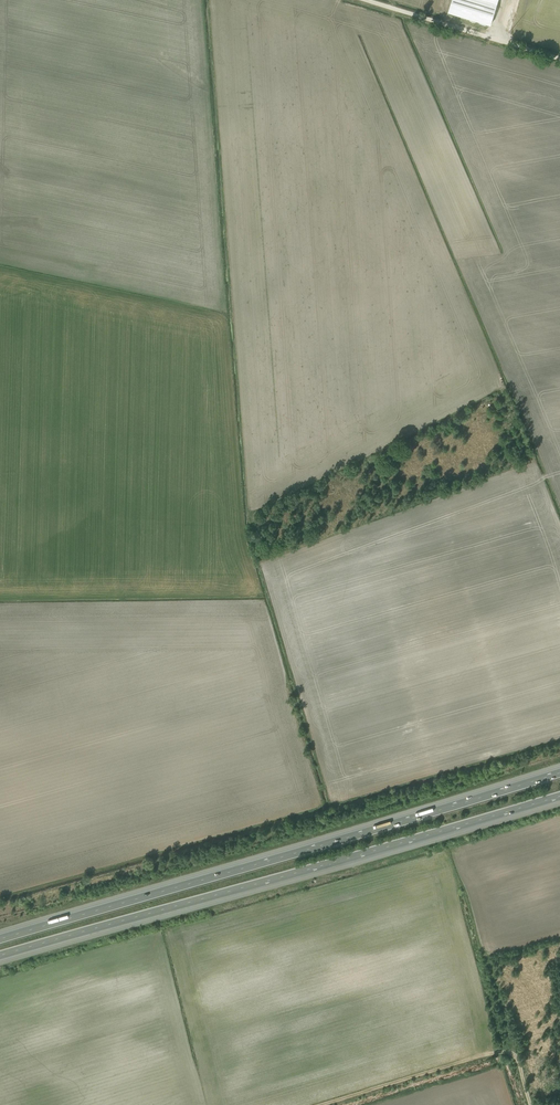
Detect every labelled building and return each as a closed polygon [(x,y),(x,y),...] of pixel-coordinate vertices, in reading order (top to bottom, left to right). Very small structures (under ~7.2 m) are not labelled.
[(449,12),(492,26),(500,0),(452,0),(449,12)]
